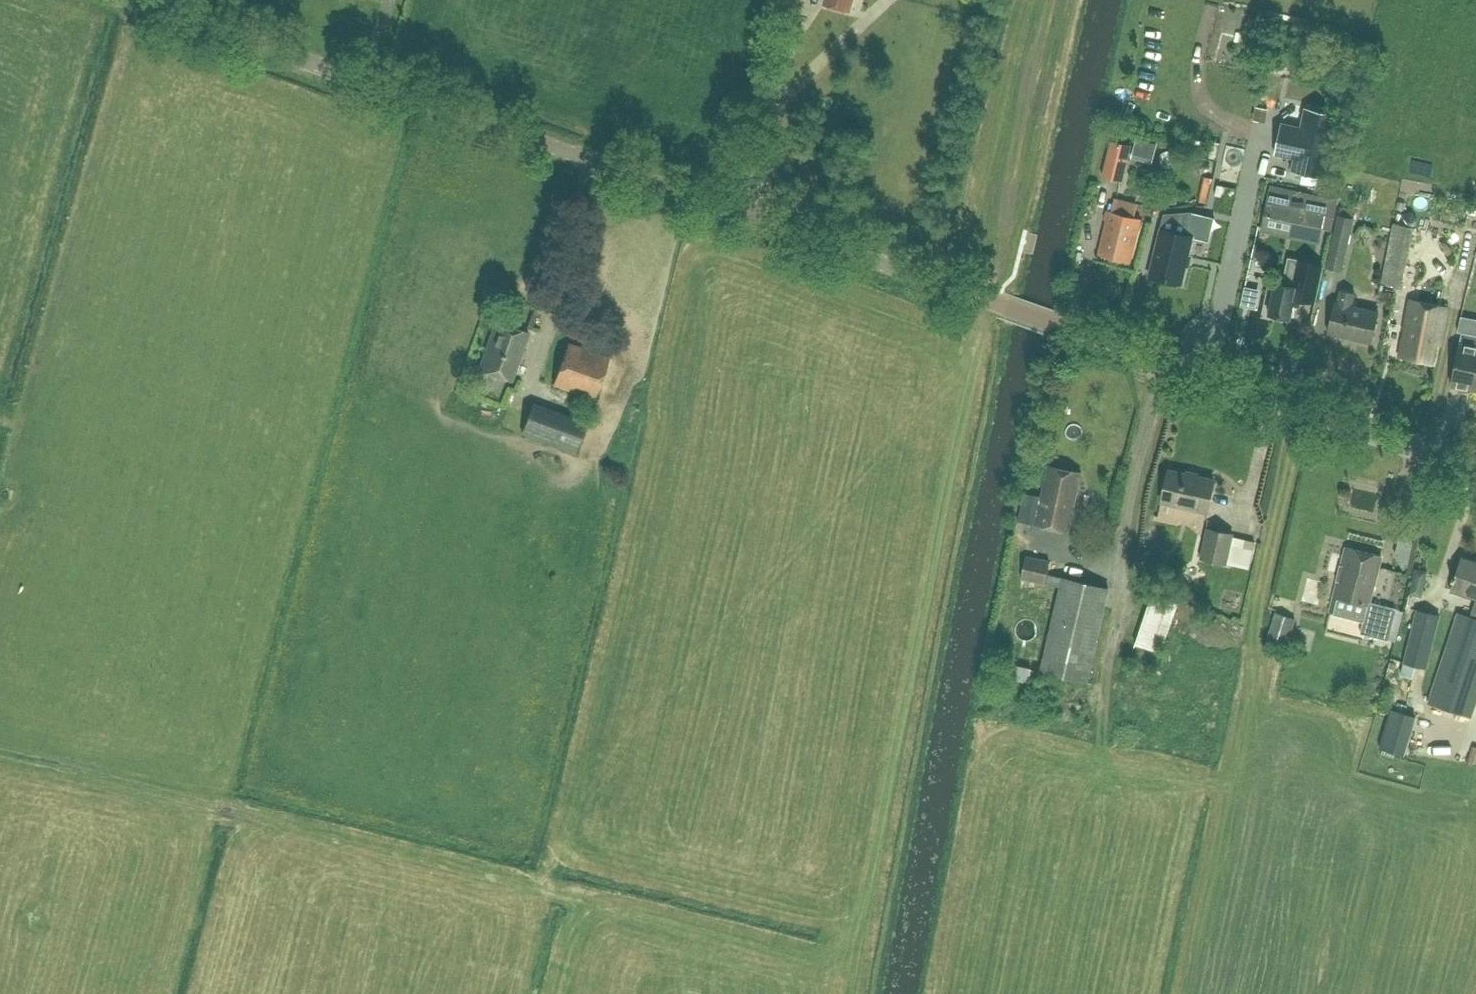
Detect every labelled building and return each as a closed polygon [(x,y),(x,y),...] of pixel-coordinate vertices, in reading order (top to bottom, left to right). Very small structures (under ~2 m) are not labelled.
[(824,3),(850,10),(852,0),(825,0),(824,3)] [(1292,138),(1286,169),(1305,173),(1303,186),(1334,193),(1347,129),(1316,122),(1312,142),(1292,138)] [(1131,158),(1152,163),(1157,143),(1136,138),(1131,158)] [(1122,181),(1132,144),(1111,139),(1102,176),(1122,181)] [(1197,201),(1206,203),(1211,182),(1202,180),(1197,201)] [(1320,238),(1322,227),(1325,215),(1294,208),(1298,192),(1270,186),(1262,226),(1261,231),(1319,243),(1320,238)] [(1141,218),(1133,217),(1137,203),(1114,197),(1111,211),(1107,210),(1104,219),(1107,220),(1098,253),(1130,261),(1141,218)] [(1354,217),(1352,217),(1354,210),(1340,206),(1338,214),(1326,267),(1342,270),(1354,217)] [(1181,282),(1192,236),(1185,234),(1191,212),(1163,214),(1148,274),(1181,282)] [(1397,212),(1395,223),(1392,223),(1380,282),(1402,286),(1414,227),(1413,226),(1415,215),(1397,212)] [(1290,259),(1285,284),(1275,281),(1268,313),(1291,318),(1294,304),(1299,305),(1301,299),(1315,302),(1322,265),(1308,263),(1290,259)] [(1225,289),(1222,304),(1246,310),(1249,295),(1225,289)] [(1328,332),(1371,342),(1379,310),(1352,304),(1354,293),(1340,290),(1337,300),(1335,300),(1328,332)] [(1435,343),(1439,344),(1446,307),(1411,300),(1400,356),(1432,362),(1435,343)] [(478,368),(511,380),(528,332),(495,320),(478,368)] [(1475,369),(1475,335),(1461,332),(1450,384),(1472,389),(1475,369)] [(567,342),(561,361),(552,384),(594,398),(608,356),(567,342)] [(533,402),(522,432),(574,451),(585,421),(533,402)] [(1081,472),(1048,465),(1035,524),(1068,531),(1081,472)] [(1169,469),(1162,501),(1207,511),(1214,479),(1169,469)] [(1035,524),(1041,496),(1024,492),(1018,521),(1035,524)] [(1378,510),(1380,496),(1359,493),(1357,507),(1378,510)] [(1227,564),(1234,532),(1206,526),(1199,558),(1227,564)] [(1245,539),(1244,547),(1253,548),(1254,540),(1245,539)] [(1388,638),(1395,609),(1395,608),(1370,601),(1382,555),(1345,546),(1330,608),(1364,616),(1360,632),(1387,639),(1388,638)] [(1044,583),(1046,576),(1050,559),(1026,555),(1021,578),(1044,583)] [(1428,702),(1471,716),(1475,701),(1475,562),(1462,557),(1451,589),(1475,597),(1470,616),(1458,613),(1428,702)] [(1088,681),(1104,607),(1109,587),(1063,577),(1042,671),(1088,681)] [(1159,642),(1176,597),(1149,586),(1132,632),(1159,642)] [(1410,678),(1413,665),(1427,668),(1440,615),(1416,608),(1403,662),(1404,663),(1400,676),(1410,678)] [(1405,755),(1416,716),(1390,708),(1379,747),(1405,755)]
